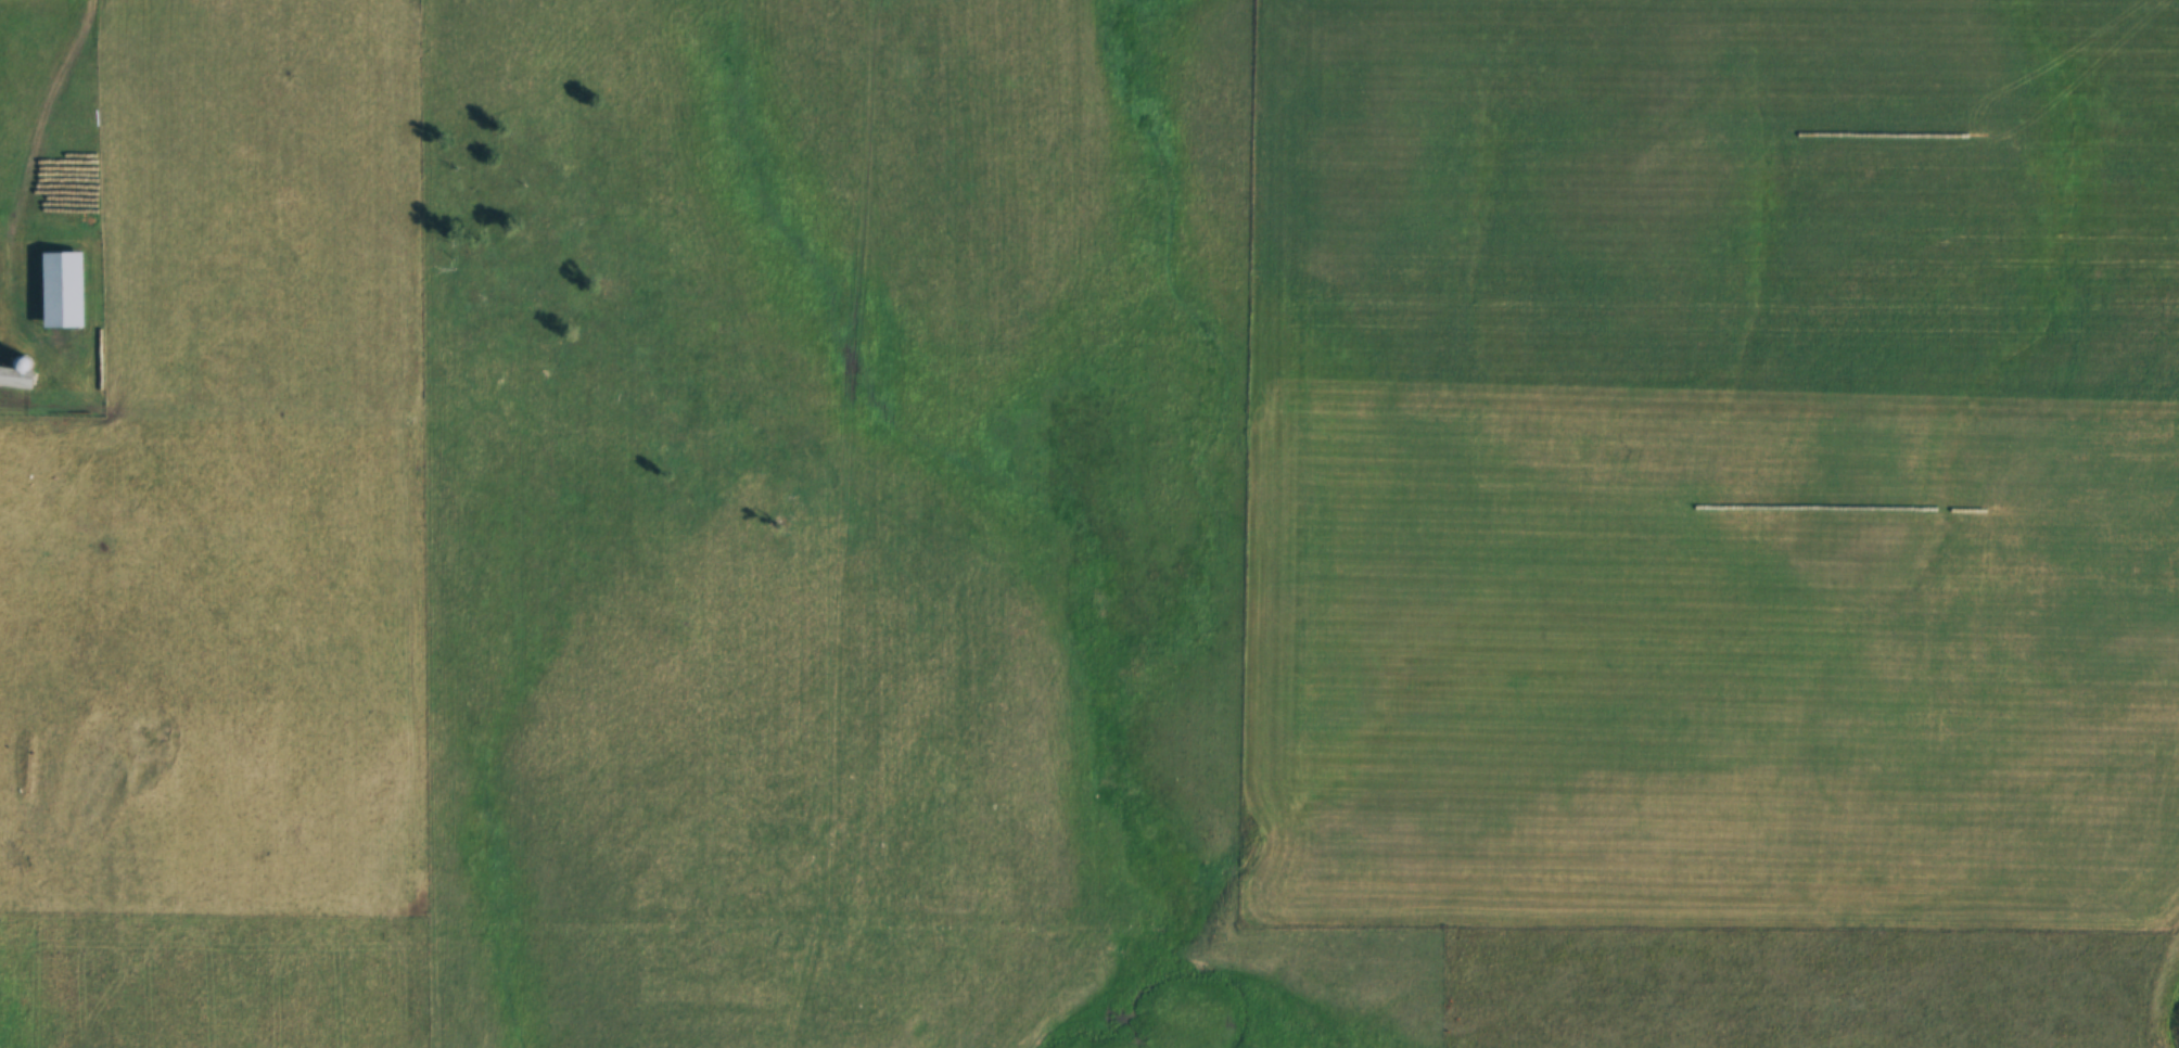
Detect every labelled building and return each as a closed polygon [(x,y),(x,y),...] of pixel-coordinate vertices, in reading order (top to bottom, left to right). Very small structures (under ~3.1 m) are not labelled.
[(39,254),(39,330),(80,329),(79,254),(39,254)] [(31,362),(2,358),(1,369),(0,369),(0,389),(28,392),(31,362)]
